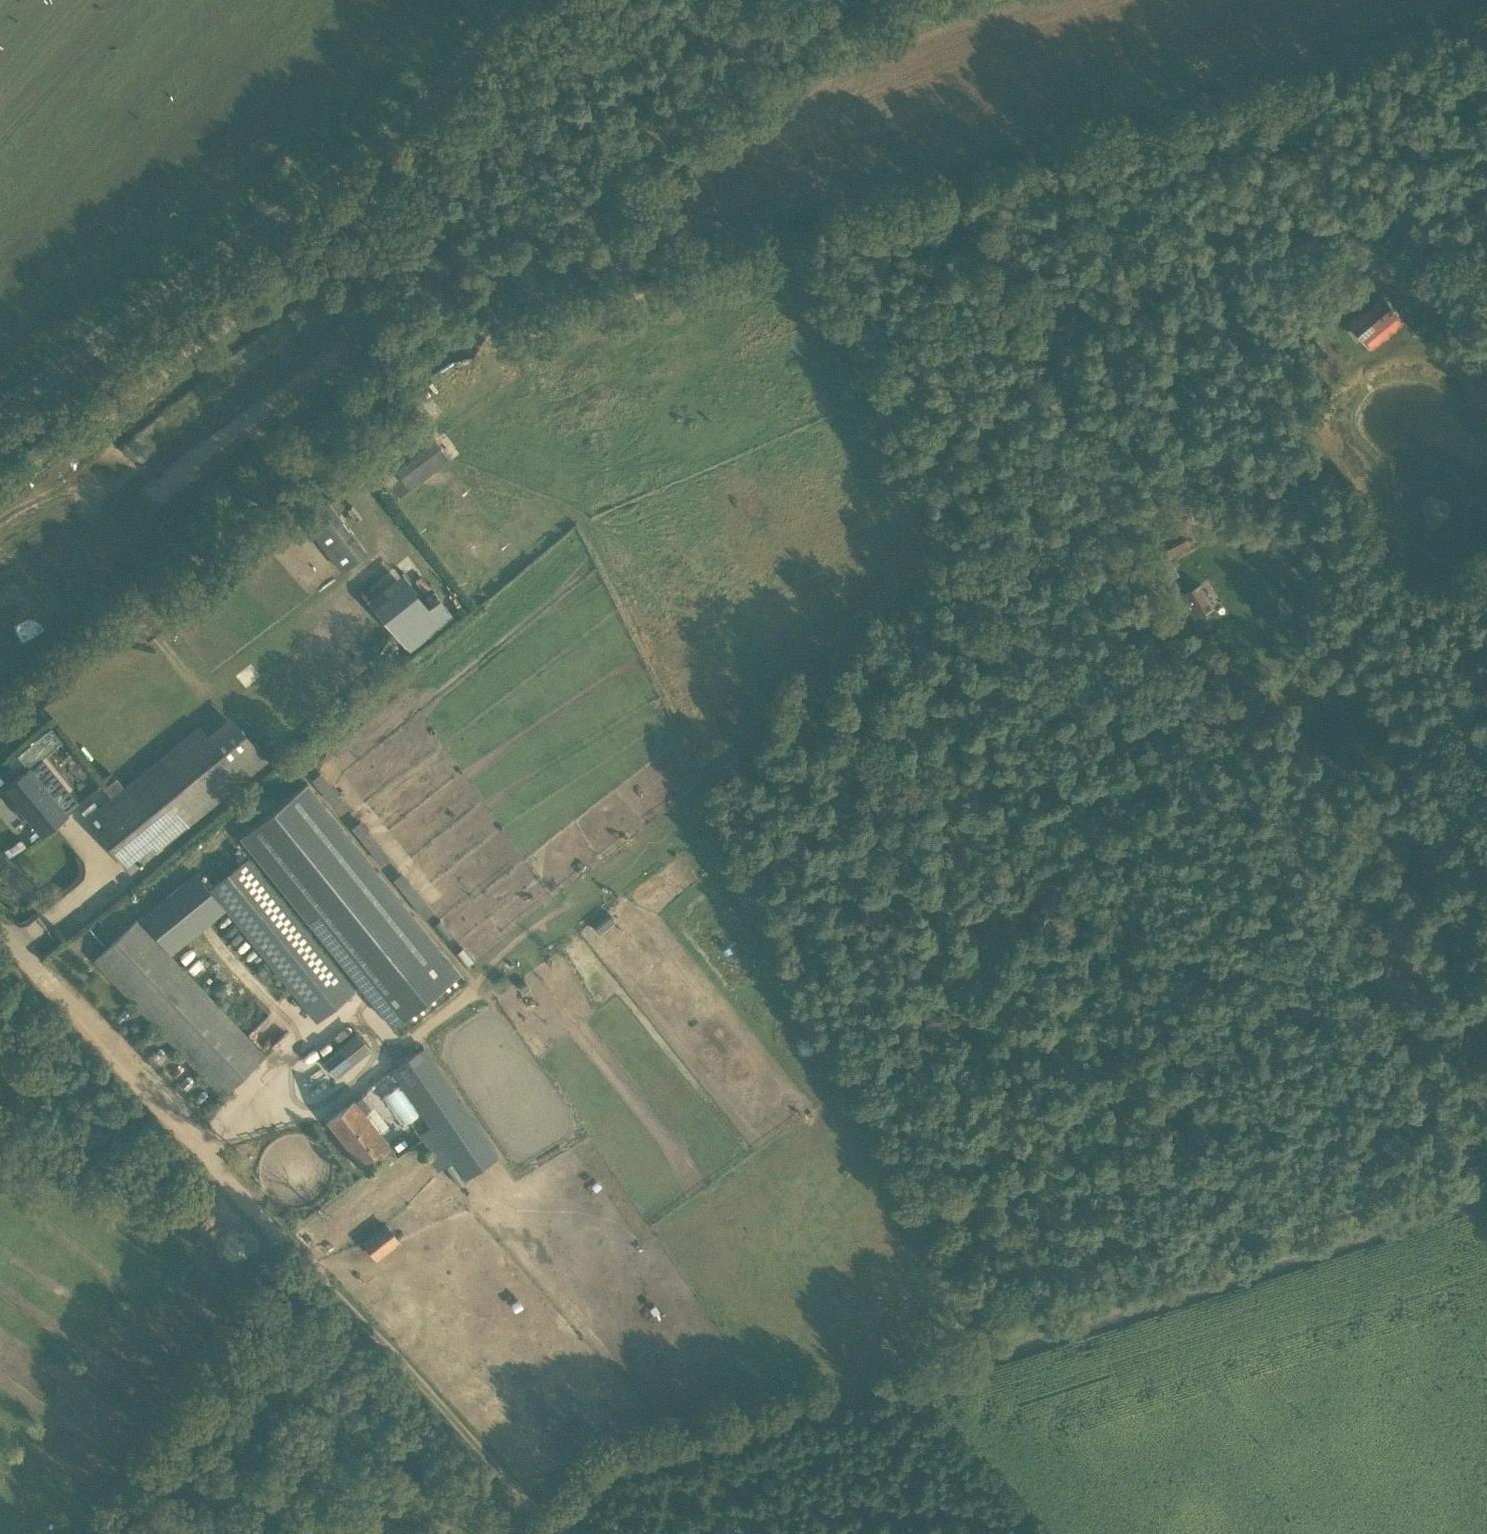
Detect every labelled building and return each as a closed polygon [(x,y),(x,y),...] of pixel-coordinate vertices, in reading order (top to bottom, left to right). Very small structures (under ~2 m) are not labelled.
[(1365,342),(1399,314),(1384,296),(1364,313),(1362,310),(1348,322),(1365,342)] [(434,438),(394,469),(410,489),(450,458),(434,438)] [(301,517),(342,570),(366,551),(325,498),(319,490),(294,509),(301,517)] [(1169,546),(1173,554),(1190,546),(1186,537),(1169,546)] [(1197,581),(1183,591),(1199,613),(1213,603),(1197,581)] [(1171,598),(1185,623),(1197,616),(1183,592),(1171,598)] [(428,606),(394,633),(410,651),(454,617),(439,598),(428,606)] [(130,871),(240,782),(195,727),(123,786),(116,777),(103,787),(111,796),(85,817),(130,871)] [(66,814),(28,768),(0,791),(0,792),(12,806),(17,802),(42,833),(66,814)] [(328,808),(341,797),(319,771),(306,782),(328,808)] [(240,836),(393,1025),(459,972),(306,783),(240,836)] [(375,868),(389,856),(359,818),(345,829),(375,868)] [(209,889),(277,973),(235,1011),(264,1042),(304,1006),(317,1021),(355,990),(247,858),(209,889)] [(222,1095),(236,1081),(266,1053),(138,918),(94,959),(222,1095)] [(321,1057),(335,1074),(369,1047),(354,1030),(321,1057)] [(392,1069),(430,1126),(418,1134),(438,1164),(450,1156),(465,1178),(499,1155),(426,1046),(392,1069)] [(390,1145),(354,1098),(327,1119),(359,1161),(372,1151),(375,1155),(390,1145)] [(385,1225),(379,1230),(364,1242),(376,1258),(398,1241),(385,1225)]
